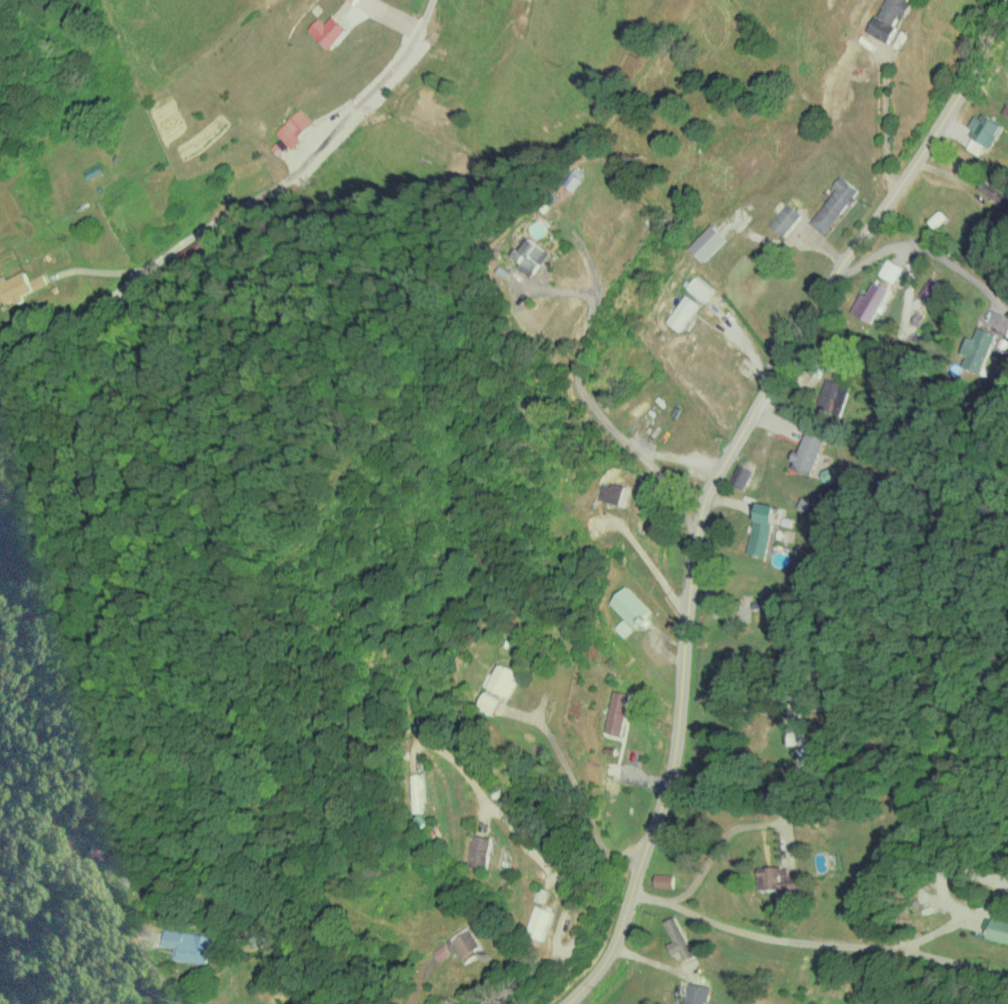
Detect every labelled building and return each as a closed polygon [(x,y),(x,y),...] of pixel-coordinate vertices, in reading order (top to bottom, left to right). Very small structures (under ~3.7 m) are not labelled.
[(887,42),(900,16),(904,18),(912,1),(910,0),(884,0),(868,32),(887,42)] [(308,29),(330,50),(348,30),(332,16),(325,23),(319,17),(308,29)] [(293,150),(303,140),(300,136),(313,123),(299,109),(276,131),(293,150)] [(967,134),(989,148),(1003,125),(981,111),(967,134)] [(575,191),(585,172),(574,167),(564,185),(575,191)] [(826,235),(859,189),(839,175),(832,185),(835,187),(809,223),(826,235)] [(984,179),(978,187),(1007,208),(1007,196),(984,179)] [(778,212),(768,224),(784,237),(803,214),(785,200),(776,211),(778,212)] [(944,215),(939,210),(928,221),(934,226),(944,215)] [(689,247),(705,262),(727,238),(712,223),(689,247)] [(516,267),(533,277),(548,251),(526,237),(514,257),(520,261),(516,267)] [(893,281),(901,265),(887,259),(879,275),(893,281)] [(4,276),(0,277),(0,291),(7,306),(24,298),(23,294),(47,284),(42,273),(29,279),(25,271),(5,279),(4,276)] [(705,302),(715,288),(696,275),(686,289),(705,302)] [(920,295),(931,302),(942,282),(930,276),(920,295)] [(890,290),(873,281),(866,295),(861,293),(851,312),(870,322),(877,310),(879,311),(890,290)] [(699,302),(684,294),(668,323),(683,331),(699,302)] [(963,368),(982,373),(994,331),(976,326),(963,368)] [(849,386),(827,378),(817,406),(839,414),(849,386)] [(790,468),(811,475),(825,437),(806,431),(799,452),(796,451),(790,468)] [(731,484),(744,490),(752,470),(740,465),(731,484)] [(625,506),(630,488),(610,482),(609,485),(600,483),(596,498),(625,506)] [(775,505),(758,502),(749,552),(766,556),(775,505)] [(610,602),(635,626),(651,610),(625,586),(610,602)] [(489,672),(483,685),(510,697),(517,681),(513,679),(517,670),(500,663),(495,675),(489,672)] [(630,693),(613,690),(605,732),(622,735),(630,693)] [(478,707),(495,714),(503,698),(486,691),(478,707)] [(424,774),(411,774),(412,812),(422,812),(421,801),(425,801),(424,774)] [(488,869),(491,836),(472,835),(469,867),(488,869)] [(80,860),(109,874),(116,859),(87,845),(80,860)] [(800,876),(788,876),(787,866),(758,867),(759,890),(800,889),(800,876)] [(673,887),(674,874),(655,873),(655,887),(673,887)] [(545,935),(553,911),(535,905),(527,929),(545,935)] [(695,956),(675,916),(665,921),(675,941),(668,945),(673,956),(681,952),(685,960),(695,956)] [(984,917),(983,927),(990,929),(988,940),(1007,943),(1007,920),(984,917)] [(449,938),(466,961),(484,949),(467,925),(449,938)] [(211,935),(164,928),(161,945),(175,947),(173,959),(207,964),(211,935)] [(451,953),(445,944),(433,950),(439,960),(451,953)] [(708,986),(687,981),(683,1003),(705,1003),(708,986)]
